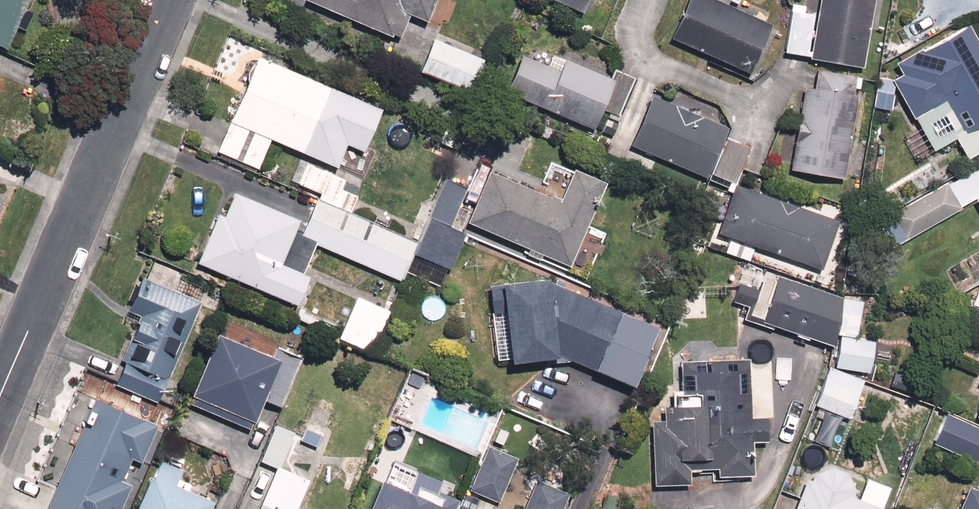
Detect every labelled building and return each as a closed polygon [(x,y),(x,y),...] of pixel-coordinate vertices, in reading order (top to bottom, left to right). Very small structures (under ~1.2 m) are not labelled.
[(6,50),(30,0),(0,0),(0,47),(6,50)] [(425,25),(436,0),(302,0),(301,2),(399,43),(409,18),(425,25)] [(545,2),(583,17),(590,0),(546,0),(545,2)] [(723,0),(682,0),(665,41),(750,76),(773,21),(723,0)] [(812,7),(789,4),(783,56),(862,66),(871,0),(813,0),(812,7)] [(963,158),(978,148),(978,43),(966,20),(892,63),(897,70),(883,79),(907,121),(911,119),(930,151),(952,139),(963,158)] [(488,62),(430,38),(415,74),(474,98),(488,62)] [(527,40),(506,93),(589,126),(610,73),(527,40)] [(223,117),(227,119),(213,152),(254,170),(269,137),(336,167),(345,146),(363,154),(383,109),(252,51),(223,117)] [(852,91),(855,75),(809,66),(789,170),(847,181),(864,94),(852,91)] [(656,89),(630,145),(725,190),(746,145),(724,135),(729,124),(656,89)] [(291,182),(315,193),(296,234),(395,280),(414,239),(398,231),(406,213),(345,186),(348,180),(302,158),(291,182)] [(612,179),(574,163),(557,200),(488,170),(466,222),(572,268),(612,179)] [(441,179),(428,206),(417,201),(410,216),(421,222),(415,234),(446,249),(472,194),(441,179)] [(957,209),(942,183),(893,211),(908,237),(957,209)] [(712,236),(726,242),(722,251),(750,262),(753,252),(821,278),(841,225),(733,184),(712,236)] [(232,190),(222,216),(212,212),(191,264),(202,268),(268,294),(291,303),(303,272),(280,263),(299,216),(232,190)] [(758,324),(835,353),(832,361),(863,373),(867,362),(885,314),(777,273),(775,280),(758,273),(742,315),(759,321),(758,324)] [(629,386),(654,324),(547,276),(497,281),(504,362),(546,358),(546,365),(565,362),(629,386)] [(126,313),(118,331),(127,335),(107,382),(156,403),(198,304),(140,279),(130,304),(140,308),(136,318),(126,313)] [(389,313),(355,296),(335,333),(369,350),(389,313)] [(259,403),(276,410),(294,368),(214,334),(185,401),(248,428),(259,403)] [(865,379),(829,366),(814,409),(850,422),(865,379)] [(969,415),(978,420),(978,394),(969,415)] [(157,432),(91,401),(39,508),(120,508),(157,432)] [(943,411),(930,444),(974,462),(978,449),(978,426),(943,411)] [(689,472),(752,472),(751,416),(648,416),(649,485),(689,484),(689,472)] [(292,425),(273,417),(257,456),(276,464),(277,463),(292,425)] [(518,460),(484,447),(465,496),(497,508),(499,508),(518,460)] [(146,477),(132,508),(209,508),(211,504),(176,489),(185,468),(155,456),(146,477)] [(310,478),(277,463),(255,508),(309,508),(298,504),(310,478)] [(530,480),(519,508),(556,508),(562,493),(530,480)] [(791,508),(876,508),(803,480),(791,508)] [(380,482),(368,508),(439,508),(380,482)] [(964,484),(952,508),(978,508),(978,491),(964,484)]
